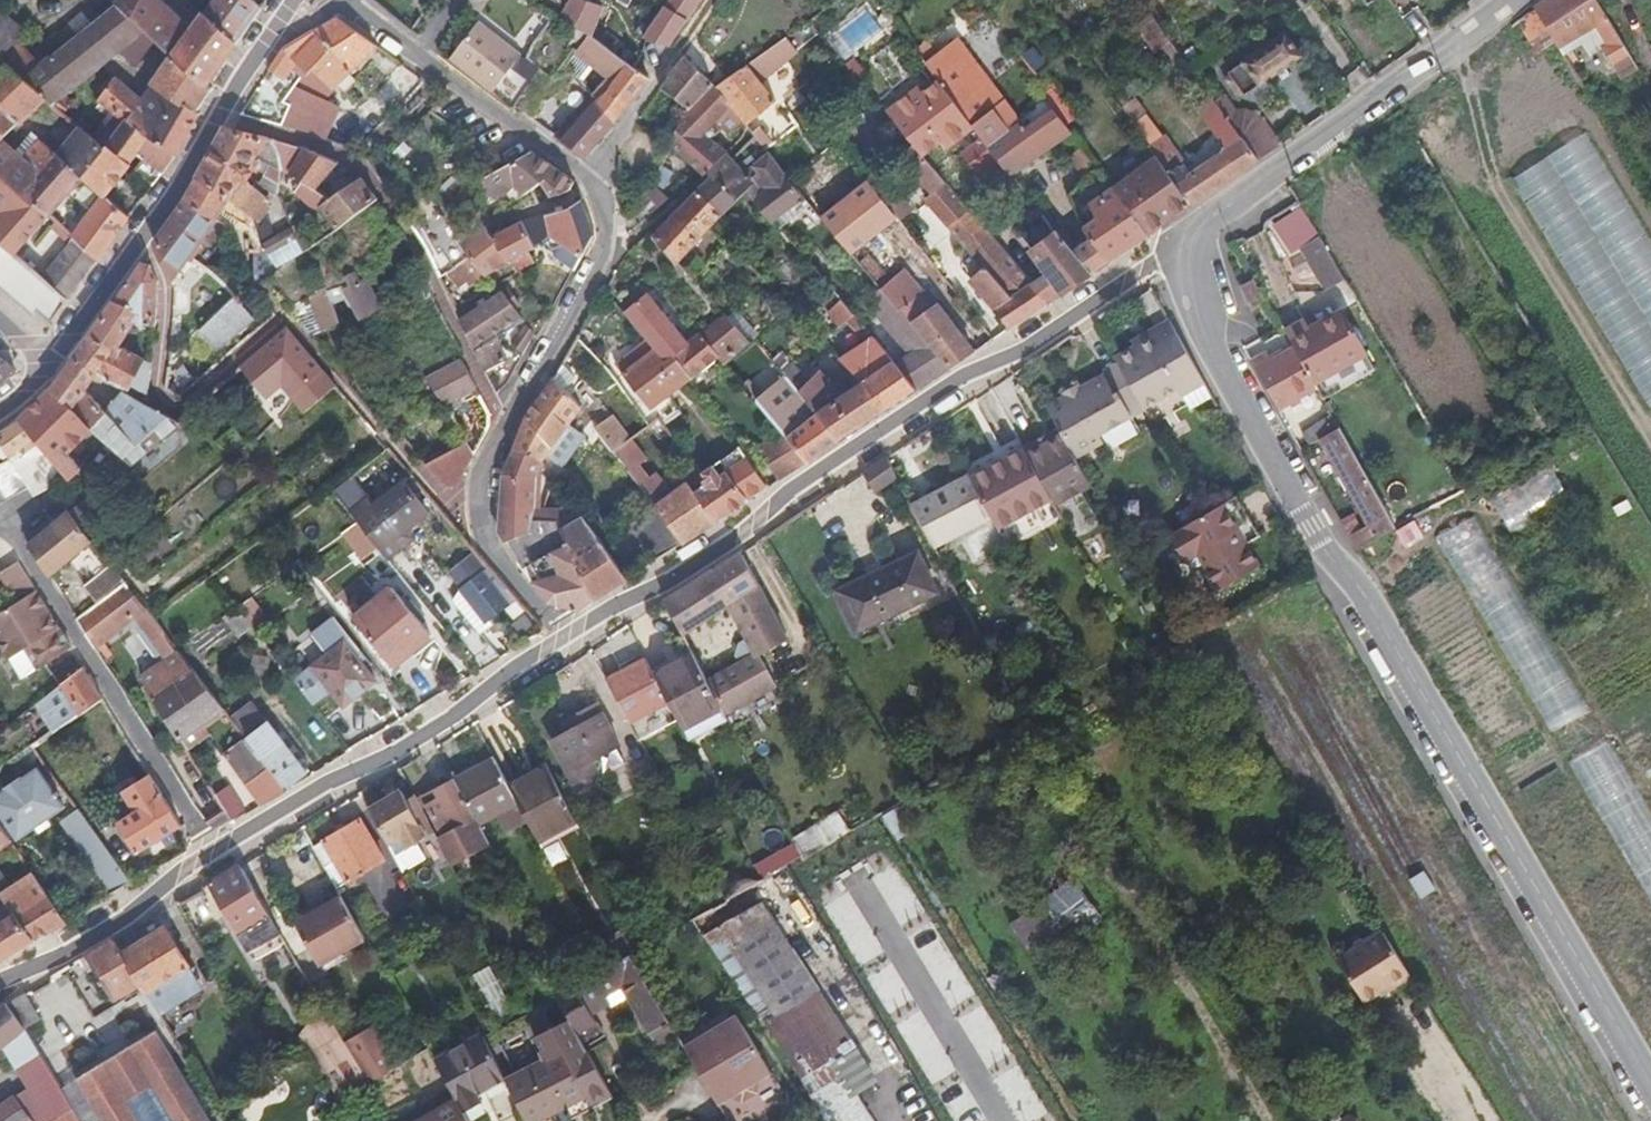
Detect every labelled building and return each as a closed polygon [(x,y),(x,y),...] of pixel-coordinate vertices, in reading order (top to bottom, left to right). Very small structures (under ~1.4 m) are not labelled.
[(206,87),(225,60),(191,28),(161,0),(119,0),(116,3),(117,4),(146,31),(173,57),(206,87)] [(237,42),(262,7),(254,0),(214,0),(205,13),(237,42)] [(560,18),(592,36),(605,8),(586,0),(572,0),(560,18)] [(665,6),(688,19),(701,0),(669,0),(665,6)] [(1179,54),(1142,0),(1132,0),(1130,1),(1140,16),(1134,20),(1156,52),(1161,48),(1170,61),(1179,54)] [(1536,10),(1557,44),(1560,49),(1596,26),(1607,43),(1602,46),(1603,48),(1613,64),(1630,54),(1597,0),(1545,0),(1535,8),(1536,10)] [(121,51),(146,31),(117,4),(51,56),(49,54),(39,62),(22,76),(46,98),(55,105),(121,51)] [(670,46),(688,19),(665,6),(645,37),(670,46)] [(0,8),(0,57),(1,58),(18,40),(26,32),(0,8)] [(1557,44),(1536,10),(1518,23),(1540,55),(1557,44)] [(92,23),(82,11),(68,23),(77,35),(92,23)] [(205,13),(203,11),(191,28),(225,60),(237,42),(205,13)] [(863,13),(841,33),(853,45),(874,25),(863,13)] [(316,67),(335,87),(377,45),(340,18),(315,30),(284,49),(272,68),(284,76),(296,58),(310,73),(316,67)] [(541,67),(479,21),(450,58),(513,108),(541,67)] [(1591,55),(1603,48),(1602,46),(1607,43),(1596,26),(1560,49),(1564,55),(1584,43),(1591,55)] [(121,51),(157,80),(173,57),(146,31),(121,51)] [(1245,95),(1301,55),(1285,32),(1271,42),(1268,37),(1254,46),(1258,51),(1229,72),(1231,75),(1243,93),(1245,95)] [(747,65),(761,82),(798,51),(787,36),(747,65)] [(1012,175),(1071,132),(1067,126),(1055,110),(1027,130),(956,39),(925,62),(940,82),(973,126),(982,138),(1011,175),(1012,175)] [(39,62),(18,40),(1,58),(6,62),(22,76),(39,62)] [(591,95),(616,121),(650,77),(633,67),(629,64),(622,59),(597,40),(585,56),(607,73),(591,95)] [(1046,63),(1033,47),(1023,54),(1036,71),(1046,63)] [(629,64),(633,67),(640,57),(629,48),(622,59),(629,64)] [(1639,70),(1630,54),(1613,64),(1622,79),(1639,70)] [(145,159),(165,172),(178,155),(201,112),(197,110),(211,90),(206,87),(173,57),(157,80),(144,99),(116,78),(100,100),(127,122),(108,146),(131,163),(138,154),(145,159)] [(715,85),(685,57),(662,88),(692,109),(715,85)] [(20,123),(46,98),(22,76),(6,62),(0,68),(0,106),(18,122),(20,123)] [(761,82),(747,65),(717,86),(731,104),(748,126),(776,101),(761,82)] [(310,73),(298,85),(301,87),(325,98),(335,87),(316,67),(310,73)] [(1081,115),(1043,69),(1036,75),(1031,79),(1053,107),(1055,110),(1067,126),(1081,115)] [(1238,96),(1243,93),(1231,75),(1226,79),(1238,96)] [(888,113),(922,154),(941,140),(946,146),(954,140),(973,126),(940,82),(925,94),(920,88),(888,113)] [(298,85),(262,120),(303,130),(327,139),(342,106),(325,98),(301,87),(298,85)] [(699,168),(705,174),(708,172),(727,153),(702,134),(731,104),(717,86),(715,85),(692,109),(670,141),(699,168)] [(616,121),(591,95),(556,137),(585,158),(616,121)] [(1156,156),(1191,206),(1259,160),(1243,138),(1242,139),(1213,99),(1197,110),(1227,149),(1192,173),(1165,136),(1150,147),(1156,156)] [(1132,100),(1123,106),(1145,136),(1155,128),(1132,100)] [(3,138),(18,122),(0,106),(0,141),(3,138)] [(1265,120),(1242,137),(1243,138),(1259,160),(1282,144),(1265,120)] [(227,126),(199,179),(230,198),(231,199),(259,220),(260,225),(271,211),(273,208),(266,201),(269,197),(250,182),(252,179),(279,194),(281,182),(283,169),(281,159),(276,139),(270,138),(227,126)] [(982,138),(973,126),(954,140),(963,152),(982,138)] [(83,177),(105,196),(131,163),(108,146),(82,127),(59,155),(60,156),(83,177)] [(33,131),(17,150),(24,156),(40,138),(33,131)] [(1642,408),(1650,403),(1650,240),(1592,131),(1514,172),(1642,408)] [(24,196),(26,194),(60,156),(59,155),(40,138),(24,156),(17,150),(0,169),(0,175),(24,196)] [(17,150),(3,138),(0,141),(0,169),(17,150)] [(995,194),(1015,179),(1012,175),(1011,175),(982,138),(963,152),(995,194)] [(305,148),(276,139),(281,159),(283,169),(290,173),(304,181),(297,190),(316,208),(320,206),(330,199),(316,189),(340,162),(305,147),(305,148)] [(996,309),(1010,328),(1049,302),(1033,283),(946,181),(945,181),(922,154),(914,145),(901,155),(932,192),(926,198),(986,267),(970,280),(996,309)] [(506,193),(513,203),(542,181),(552,197),(570,189),(575,181),(532,151),(517,160),(484,178),(486,189),(488,194),(506,193)] [(771,222),(805,198),(789,178),(770,152),(752,165),(759,173),(750,180),(732,159),(712,176),(699,189),(724,214),(747,191),(771,222)] [(732,159),(727,153),(708,172),(712,176),(732,159)] [(26,194),(51,215),(83,177),(60,156),(26,194)] [(1149,235),(1191,206),(1156,156),(1113,187),(1149,235)] [(650,178),(664,189),(674,172),(659,164),(656,169),(650,178)] [(24,196),(0,175),(0,223),(24,196)] [(320,206),(338,228),(379,199),(362,177),(330,199),(320,206)] [(651,215),(669,199),(650,178),(638,200),(651,215)] [(217,220),(230,198),(199,179),(187,201),(217,220)] [(822,219),(844,245),(890,207),(886,203),(869,181),(822,219)] [(420,222),(429,234),(451,225),(449,222),(450,221),(450,219),(449,218),(449,217),(449,216),(433,197),(433,195),(423,184),(418,182),(398,204),(413,228),(420,222)] [(1094,238),(1111,261),(1149,235),(1113,187),(1091,202),(1098,218),(1085,227),(1094,238)] [(724,214),(699,189),(654,236),(678,263),(724,214)] [(16,255),(51,215),(26,194),(24,196),(0,223),(0,241),(3,244),(16,255)] [(901,221),(913,211),(898,194),(886,203),(890,207),(901,221)] [(76,239),(99,259),(130,218),(108,199),(105,196),(74,237),(76,239)] [(811,205),(805,198),(771,222),(779,230),(811,205)] [(523,220),(536,247),(551,236),(559,241),(582,256),(583,257),(595,237),(582,200),(571,208),(546,214),(523,220)] [(157,243),(172,279),(217,220),(187,201),(157,243)] [(1318,237),(1301,208),(1277,224),(1294,253),(1301,249),(1327,292),(1345,280),(1319,237),(1318,237)] [(276,236),(271,211),(260,225),(264,243),(276,236)] [(1038,219),(1051,235),(1056,232),(1043,215),(1038,219)] [(470,279),(474,284),(487,275),(508,262),(511,261),(518,273),(519,272),(535,262),(529,251),(536,247),(523,220),(492,235),(483,221),(469,234),(465,229),(458,237),(451,225),(429,234),(441,254),(451,247),(462,263),(449,272),(461,286),(470,279)] [(325,330),(340,322),(327,287),(305,252),(293,226),(276,236),(264,243),(253,266),(254,282),(270,281),(290,307),(311,295),(325,330)] [(1074,252),(1056,232),(1051,235),(1030,250),(1047,274),(1062,293),(1092,273),(1074,252)] [(1074,252),(1092,273),(1111,261),(1094,238),(1074,252)] [(44,279),(68,300),(99,259),(76,239),(44,279)] [(582,256),(559,241),(553,249),(555,255),(575,270),(582,256)] [(53,321),(68,300),(44,279),(16,255),(3,244),(0,247),(0,285),(34,314),(39,310),(53,321)] [(881,289),(891,280),(868,255),(859,263),(881,288),(881,289)] [(133,385),(146,359),(121,346),(138,320),(147,323),(158,325),(160,281),(152,264),(143,262),(116,300),(91,333),(73,359),(97,375),(130,390),(133,385)] [(950,369),(974,352),(938,304),(933,308),(903,270),(891,280),(881,289),(912,324),(950,369)] [(358,322),(366,336),(381,328),(373,314),(382,309),(366,280),(361,282),(355,272),(341,279),(363,319),(358,322)] [(1049,302),(1062,293),(1047,274),(1033,283),(1049,302)] [(830,311),(842,300),(820,276),(809,285),(830,311)] [(504,289),(460,320),(471,340),(486,370),(508,359),(498,341),(502,333),(523,318),(516,306),(522,302),(511,287),(505,291),(504,289)] [(908,350),(934,380),(950,369),(912,324),(881,289),(881,288),(865,301),(908,350)] [(674,355),(689,343),(688,342),(647,294),(626,312),(656,347),(667,360),(674,355)] [(290,307),(311,335),(325,330),(311,295),(290,307)] [(255,318),(236,296),(201,330),(217,350),(255,318)] [(790,305),(801,316),(810,307),(799,297),(790,305)] [(847,321),(855,315),(842,299),(842,300),(830,311),(829,312),(841,326),(847,321)] [(1290,302),(1270,312),(1279,329),(1299,319),(1290,302)] [(1343,310),(1311,329),(1313,333),(1345,314),(1343,310)] [(725,364),(751,342),(731,319),(725,313),(724,314),(688,342),(689,343),(674,355),(667,360),(661,365),(679,389),(682,386),(719,357),(725,364)] [(751,342),(758,335),(737,313),(731,319),(751,342)] [(1311,329),(1290,341),(1294,348),(1314,383),(1315,382),(1366,354),(1366,353),(1345,314),(1313,333),(1311,329)] [(867,343),(875,338),(855,315),(847,321),(867,343)] [(1205,382),(1170,320),(1153,330),(1156,336),(1135,348),(1116,359),(1118,362),(1144,408),(1179,388),(1183,395),(1205,382)] [(1305,320),(1285,332),(1290,341),(1311,329),(1305,320)] [(513,343),(524,352),(534,335),(535,333),(527,324),(513,343)] [(242,367),(290,425),(337,386),(289,328),(242,367)] [(1132,342),(1135,348),(1156,336),(1153,330),(1132,342)] [(893,360),(875,338),(867,343),(842,360),(841,360),(862,382),(865,380),(886,411),(917,390),(893,360)] [(651,410),(679,389),(661,365),(667,360),(656,347),(623,373),(651,410)] [(1251,360),(1279,410),(1317,388),(1314,383),(1294,348),(1272,359),(1267,351),(1251,360)] [(934,380),(908,350),(893,360),(917,390),(934,380)] [(793,380),(802,372),(782,351),(773,359),(793,380)] [(1375,370),(1366,354),(1315,382),(1324,397),(1375,370)] [(477,387),(461,358),(426,377),(449,411),(462,403),(458,397),(477,387)] [(97,375),(73,359),(52,391),(74,408),(87,390),(97,375)] [(18,371),(8,362),(6,363),(0,367),(0,385),(18,371)] [(1118,362),(1112,365),(1124,387),(1138,413),(1144,409),(1144,408),(1118,362)] [(555,377),(565,388),(575,379),(563,365),(555,377)] [(1103,370),(1105,375),(1115,392),(1118,391),(1124,387),(1112,365),(1103,370)] [(841,441),(886,411),(865,380),(862,382),(844,394),(821,370),(799,391),(841,441)] [(1115,392),(1105,375),(1079,389),(1080,392),(1068,398),(1067,396),(1047,407),(1062,433),(1076,457),(1103,441),(1099,434),(1132,416),(1118,391),(1115,392)] [(541,461),(582,406),(565,388),(555,377),(526,417),(512,452),(541,461)] [(808,462),(841,441),(799,391),(789,379),(788,380),(759,405),(786,436),(808,461),(808,462)] [(1213,397),(1205,382),(1183,395),(1191,408),(1213,397)] [(1124,387),(1118,391),(1132,416),(1138,413),(1124,387)] [(50,390),(19,419),(70,478),(71,479),(82,469),(69,454),(92,430),(108,412),(106,410),(87,390),(74,408),(52,391),(50,390)] [(104,440),(133,465),(182,422),(178,421),(142,401),(123,391),(112,403),(120,414),(104,440)] [(112,403),(106,410),(108,412),(92,430),(104,440),(120,414),(112,403)] [(614,450),(631,438),(613,415),(595,428),(613,451),(614,450)] [(1304,433),(1310,445),(1341,428),(1333,415),(1304,433)] [(617,453),(635,477),(649,466),(653,470),(683,449),(657,418),(649,424),(631,438),(614,450),(617,453)] [(70,478),(19,419),(0,433),(0,439),(12,458),(30,487),(36,495),(70,478)] [(1359,550),(1397,528),(1341,428),(1322,439),(1370,526),(1350,537),(1358,550),(1359,550)] [(1076,457),(1062,433),(1027,453),(1046,488),(1081,467),(1078,461),(1076,457)] [(779,480),(808,461),(786,436),(760,453),(779,480)] [(468,443),(426,464),(446,487),(459,485),(476,454),(468,443)] [(989,462),(968,473),(970,477),(992,515),(1009,546),(1062,517),(1046,488),(1027,453),(1022,444),(1001,455),(1004,460),(991,467),(989,462)] [(333,491),(388,559),(404,547),(397,537),(409,527),(437,505),(389,448),(333,491)] [(500,505),(534,507),(536,478),(541,461),(512,452),(502,475),(500,505)] [(621,492),(637,480),(635,477),(617,453),(600,466),(621,492)] [(1001,455),(989,462),(991,467),(1004,460),(1001,455)] [(887,456),(863,472),(876,492),(899,477),(887,456)] [(0,465),(0,484),(9,499),(30,487),(12,458),(0,465)] [(766,486),(746,458),(727,471),(747,498),(766,486)] [(716,521),(747,501),(747,498),(727,471),(721,475),(714,465),(703,473),(707,478),(702,482),(706,487),(696,493),(689,482),(674,493),(655,473),(640,485),(656,506),(682,543),(716,521)] [(1508,532),(1565,495),(1546,467),(1489,504),(1508,532)] [(970,477),(914,506),(935,545),(992,515),(970,477)] [(657,559),(682,543),(656,506),(640,485),(637,480),(621,492),(611,499),(657,559)] [(9,499),(0,484),(0,504),(9,499)] [(89,535),(106,521),(103,515),(111,509),(96,491),(87,498),(71,511),(89,535)] [(71,511),(87,498),(85,495),(69,508),(71,511)] [(1251,521),(1236,496),(1204,515),(1196,520),(1232,584),(1261,567),(1248,544),(1239,529),(1251,521)] [(553,551),(569,545),(562,528),(559,520),(544,520),(532,520),(533,514),(534,507),(500,505),(500,512),(499,531),(518,562),(519,564),(523,568),(532,563),(553,551)] [(96,600),(122,579),(93,540),(89,535),(71,511),(69,508),(68,507),(26,540),(51,576),(70,560),(92,581),(85,586),(96,600)] [(594,601),(628,578),(584,516),(562,528),(569,545),(594,601)] [(1469,516),(1435,537),(1479,609),(1513,589),(1469,516)] [(1220,591),(1232,584),(1196,520),(1171,535),(1187,563),(1199,555),(1220,591)] [(1260,537),(1251,521),(1239,529),(1248,544),(1260,537)] [(378,547),(358,523),(344,533),(351,543),(362,558),(378,547)] [(404,547),(417,537),(409,527),(397,537),(404,547)] [(344,533),(340,536),(322,550),(330,558),(351,543),(344,533)] [(580,610),(594,601),(569,545),(553,551),(532,563),(539,580),(533,581),(550,602),(580,610)] [(461,590),(487,624),(519,599),(476,549),(449,571),(461,587),(460,588),(461,590)] [(741,551),(683,588),(702,623),(730,604),(757,654),(709,682),(722,708),(725,713),(750,700),(776,684),(761,655),(788,639),(741,551)] [(936,591),(917,553),(840,591),(858,629),(936,591)] [(13,593),(32,582),(19,561),(3,571),(1,573),(13,593)] [(35,587),(32,582),(13,593),(16,598),(21,594),(35,587)] [(151,699),(192,669),(178,651),(177,652),(145,609),(146,608),(126,583),(78,619),(96,648),(103,659),(112,654),(107,648),(103,642),(115,633),(135,617),(142,627),(162,653),(167,659),(142,676),(151,699)] [(432,635),(393,587),(355,618),(389,660),(409,644),(413,650),(432,635)] [(684,635),(702,623),(683,588),(665,600),(684,635)] [(37,590),(1,612),(0,612),(0,641),(10,657),(26,647),(31,654),(39,668),(73,647),(66,636),(37,590)] [(453,599),(481,632),(489,626),(487,624),(461,590),(453,599)] [(272,621),(253,597),(239,606),(254,627),(257,632),(272,621)] [(254,627),(238,607),(224,618),(239,638),(254,627)] [(156,657),(162,653),(142,627),(137,631),(156,657)] [(332,689),(345,705),(376,681),(363,665),(368,661),(341,627),(320,644),(336,663),(303,689),(314,703),(332,689)] [(119,638),(115,633),(103,642),(107,648),(119,638)] [(0,641),(0,657),(7,669),(31,654),(26,647),(10,657),(0,641)] [(413,650),(409,644),(389,660),(394,666),(413,650)] [(694,654),(655,674),(669,701),(684,729),(722,708),(709,682),(694,654)] [(655,674),(647,659),(608,680),(630,722),(669,701),(655,674)] [(81,714),(104,697),(86,668),(63,684),(74,703),(45,723),(51,731),(79,712),(81,714)] [(179,741),(224,709),(223,707),(193,668),(192,669),(151,699),(179,741)] [(235,698),(223,707),(224,709),(231,717),(242,708),(235,698)] [(288,790),(308,774),(304,769),(275,730),(252,700),(242,708),(231,717),(248,738),(265,760),(288,790)] [(574,783),(598,769),(592,759),(620,744),(597,703),(578,713),(584,725),(576,729),(552,742),(574,783)] [(578,713),(570,718),(576,729),(584,725),(578,713)] [(279,727),(275,730),(304,769),(309,765),(279,727)] [(264,805),(289,791),(288,790),(265,760),(248,738),(225,754),(264,805)] [(496,759),(456,780),(479,823),(495,814),(518,801),(510,786),(496,759)] [(528,820),(539,841),(577,821),(548,765),(510,786),(518,801),(528,820)] [(38,768),(0,795),(0,810),(19,838),(64,807),(38,768)] [(138,854),(182,826),(151,774),(124,791),(137,811),(118,823),(138,854)] [(469,847),(487,838),(479,823),(456,780),(424,797),(444,834),(458,826),(469,847)] [(233,825),(247,815),(228,786),(214,795),(225,813),(233,825)] [(418,843),(435,832),(416,794),(407,800),(402,790),(371,809),(391,846),(401,840),(407,849),(418,843)] [(505,833),(528,820),(518,801),(495,814),(505,833)] [(112,893),(131,882),(79,808),(61,821),(112,893)] [(838,812),(791,840),(794,844),(801,857),(801,859),(849,833),(838,812)] [(338,887),(385,860),(360,819),(315,846),(338,887)] [(12,841),(0,823),(0,850),(12,841)] [(451,865),(490,844),(487,838),(469,847),(458,826),(444,834),(438,837),(441,843),(441,846),(451,865)] [(427,857),(418,843),(407,849),(401,840),(391,846),(396,856),(404,870),(427,857)] [(794,844),(756,864),(757,867),(763,877),(801,857),(794,844)] [(241,865),(210,883),(238,932),(254,960),(284,943),(280,935),(282,934),(269,914),(241,865)] [(763,877),(757,867),(730,882),(737,895),(763,879),(763,877)] [(35,939),(68,922),(34,872),(2,894),(16,913),(35,939)] [(1415,901),(1432,895),(1424,872),(1407,878),(1415,901)] [(1027,956),(1090,916),(1070,883),(1006,922),(1027,956)] [(35,939),(16,913),(0,894),(0,962),(35,939)] [(297,922),(320,964),(366,938),(342,896),(297,922)] [(705,936),(763,1025),(769,1021),(805,1077),(801,1079),(811,1093),(809,1094),(826,1120),(868,1120),(833,1065),(859,1049),(763,902),(753,907),(752,905),(705,936)] [(596,946),(608,967),(630,955),(645,947),(634,925),(596,946)] [(190,964),(166,926),(122,954),(146,992),(190,964)] [(1381,930),(1337,958),(1366,1003),(1391,987),(1393,991),(1412,978),(1381,930)] [(157,1029),(166,1024),(146,992),(122,954),(113,940),(87,955),(96,969),(75,982),(118,1053),(79,1078),(43,1018),(41,1020),(26,994),(8,1004),(27,1029),(63,1088),(74,1108),(81,1120),(212,1120),(157,1029)] [(628,996),(651,1033),(669,1022),(670,1022),(630,955),(608,967),(558,996),(568,1013),(586,1002),(593,1014),(611,1003),(606,995),(622,986),(628,996)] [(499,963),(479,971),(496,1016),(516,1009),(499,963)] [(613,1006),(628,996),(622,986),(606,995),(611,1003),(613,1006)] [(7,1002),(0,1008),(0,1051),(5,1048),(27,1029),(8,1004),(7,1002)] [(369,1083),(346,1043),(323,1005),(301,1036),(340,1099),(369,1083)] [(697,1067),(719,1105),(732,1097),(743,1101),(757,1092),(759,1081),(772,1073),(738,1014),(684,1046),(697,1067)] [(506,1081),(526,1120),(535,1120),(566,1105),(570,1113),(611,1091),(570,1019),(535,1037),(547,1060),(506,1081)] [(679,1037),(669,1022),(651,1033),(661,1048),(679,1037)] [(346,1043),(369,1083),(370,1084),(398,1068),(374,1027),(346,1043)] [(27,1029),(5,1048),(29,1088),(17,1096),(0,1108),(0,1114),(5,1120),(51,1120),(74,1108),(63,1088),(27,1029)] [(478,1095),(505,1079),(484,1036),(436,1062),(456,1098),(463,1111),(482,1100),(478,1095)] [(463,1111),(456,1098),(417,1120),(469,1120),(463,1111)] [(74,1108),(51,1120),(81,1120),(74,1108)]
